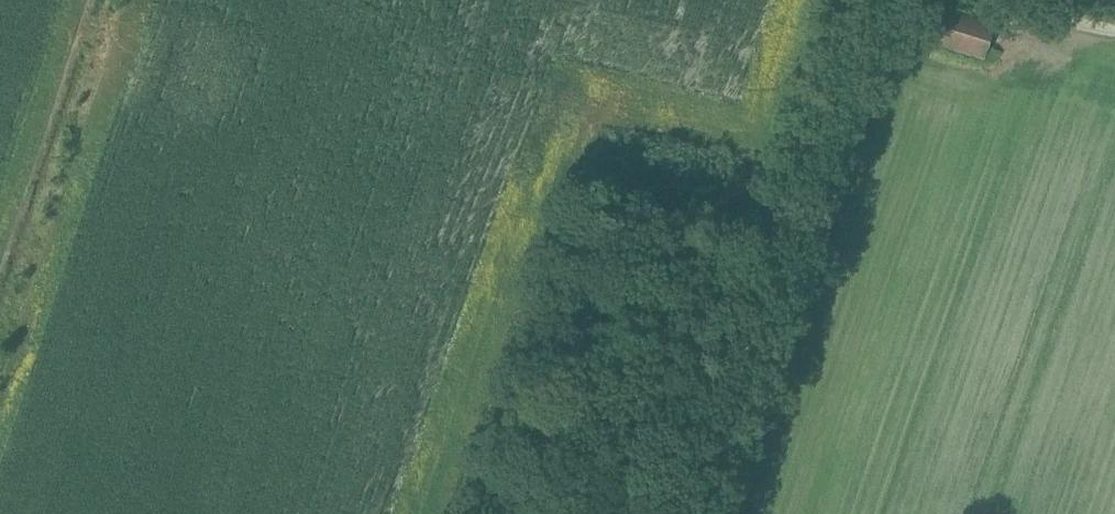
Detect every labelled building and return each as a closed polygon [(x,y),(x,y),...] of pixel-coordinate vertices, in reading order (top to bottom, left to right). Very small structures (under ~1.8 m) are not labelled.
[(924,43),(984,61),(995,25),(935,6),(924,43)]
